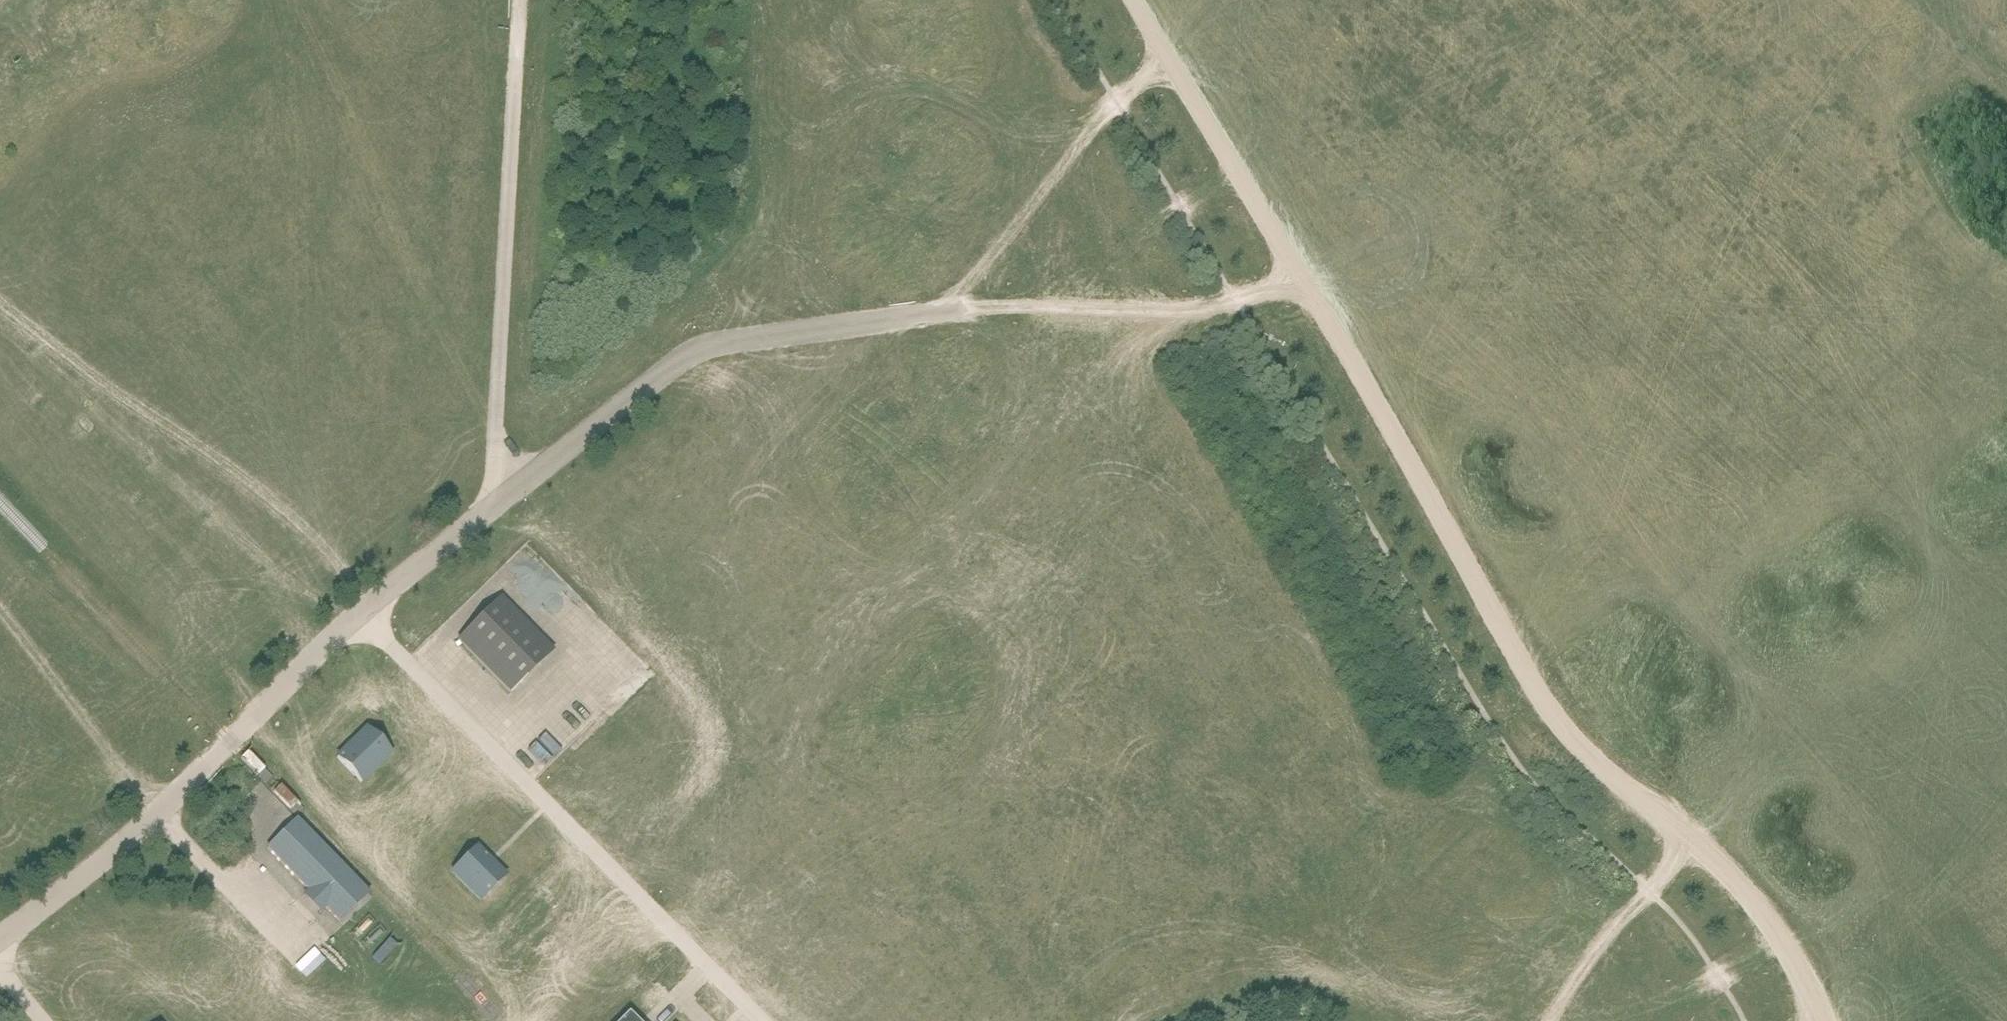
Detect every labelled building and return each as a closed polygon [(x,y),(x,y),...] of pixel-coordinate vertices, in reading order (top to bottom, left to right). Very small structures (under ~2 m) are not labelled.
[(554,650),(501,596),(456,640),(510,694),(554,650)] [(393,755),(365,726),(334,756),(362,785),(393,755)] [(369,893),(296,818),(265,848),(307,891),(302,896),(320,914),(325,909),(338,923),(369,893)] [(478,845),(450,873),(480,903),(508,876),(478,845)] [(294,964),(304,977),(325,961),(315,948),(294,964)] [(628,1013),(619,1020),(636,1020),(628,1013)]
